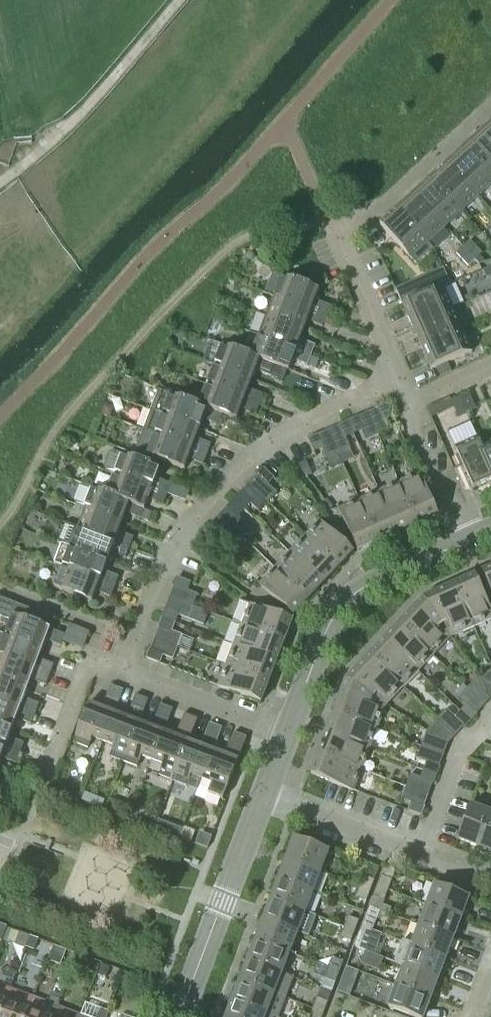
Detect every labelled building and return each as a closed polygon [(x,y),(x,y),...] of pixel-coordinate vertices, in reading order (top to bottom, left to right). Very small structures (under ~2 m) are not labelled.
[(481,133),(490,144),(490,123),(481,133)] [(481,133),(464,148),(490,177),(490,144),(481,133)] [(464,148),(447,164),(478,196),(490,184),(490,177),(464,148)] [(478,196),(447,164),(431,179),(461,212),(478,196)] [(461,212),(431,179),(414,194),(444,227),(461,212)] [(444,227),(414,194),(397,210),(427,243),(444,227)] [(427,243),(397,210),(380,226),(410,259),(427,243)] [(481,254),(469,241),(463,247),(474,260),(481,254)] [(467,266),(474,260),(463,247),(456,254),(467,266)] [(476,273),(480,281),(490,276),(490,266),(476,273)] [(417,295),(413,286),(411,287),(406,276),(398,273),(390,277),(401,302),(417,295)] [(315,301),(319,291),(281,276),(273,297),(311,311),(317,313),(326,317),(330,307),(315,301)] [(453,309),(443,288),(402,306),(412,328),(453,309)] [(266,316),(303,331),(311,311),(273,297),(266,316)] [(462,330),(453,309),(412,328),(421,349),(462,330)] [(322,327),(326,317),(317,313),(313,323),(322,327)] [(296,350),(303,331),(266,316),(258,336),(296,350)] [(472,352),(462,330),(421,349),(431,370),(472,352)] [(288,371),(296,350),(258,336),(250,356),(274,365),(288,371)] [(311,356),(315,346),(305,342),(302,352),(311,356)] [(274,365),(250,356),(221,345),(214,366),(252,380),(255,371),(270,376),(274,365)] [(307,366),(311,356),(302,352),(298,363),(307,366)] [(248,390),(252,380),(214,366),(206,386),(244,400),(250,402),(246,412),(255,416),(263,395),(248,390)] [(236,420),(244,400),(206,386),(198,406),(222,415),(236,420)] [(222,415),(198,406),(158,390),(150,411),(199,429),(203,420),(218,426),(222,415)] [(475,409),(468,393),(459,397),(466,413),(475,409)] [(466,413),(459,397),(451,401),(458,417),(466,413)] [(384,419),(392,416),(387,404),(367,413),(377,436),(389,430),(384,419)] [(192,449),(199,429),(150,411),(143,431),(192,449)] [(377,436),(367,413),(347,422),(352,434),(360,430),(365,441),(377,436)] [(345,437),(352,434),(347,422),(328,431),(338,453),(349,448),(345,437)] [(135,451),(184,469),(192,449),(143,431),(135,451)] [(338,453),(328,431),(308,440),(313,451),(321,448),(326,458),(338,453)] [(481,446),(477,437),(476,438),(490,472),(490,442),(481,446)] [(476,438),(454,448),(473,488),(490,480),(490,472),(476,438)] [(207,455),(211,445),(202,441),(197,451),(207,455)] [(156,479),(159,469),(113,451),(109,453),(104,468),(105,471),(114,474),(114,475),(152,489),(157,492),(167,495),(171,485),(156,479)] [(203,465),(207,455),(197,451),(194,461),(203,465)] [(275,492),(267,484),(273,478),(263,469),(249,484),(267,502),(275,492)] [(417,525),(437,515),(419,474),(398,483),(417,525)] [(106,495),(144,510),(152,489),(114,475),(107,494),(106,495)] [(417,525),(398,483),(379,492),(397,534),(405,530),(417,525)] [(267,502),(249,484),(234,500),(243,509),(249,503),(258,511),(267,502)] [(144,510),(106,495),(107,494),(92,488),(90,493),(81,490),(77,491),(73,501),(75,505),(122,523),(125,513),(140,519),(144,510)] [(163,505),(167,495),(157,492),(153,502),(163,505)] [(390,537),(397,534),(379,492),(359,501),(378,542),(390,537)] [(246,524),(237,515),(243,509),(234,500),(219,516),(237,533),(246,524)] [(378,542),(359,501),(339,510),(357,551),(378,542)] [(114,542),(122,523),(75,505),(84,509),(76,528),(114,542)] [(237,533),(219,516),(204,532),(213,541),(219,534),(228,543),(237,533)] [(337,569),(353,553),(320,521),(304,538),(337,569)] [(129,548),(120,545),(114,542),(76,528),(67,525),(64,526),(58,540),(60,544),(107,562),(110,553),(125,558),(129,548)] [(129,548),(133,538),(124,534),(120,545),(129,548)] [(337,569),(304,538),(289,553),(323,585),(337,569)] [(99,582),(107,562),(60,544),(69,548),(61,567),(99,582)] [(323,585),(289,553),(275,569),(308,600),(323,585)] [(54,588),(92,602),(99,582),(61,567),(54,588)] [(308,600),(275,569),(259,585),(292,616),(299,610),(308,600)] [(482,573),(490,594),(490,569),(482,573)] [(114,587),(118,577),(109,574),(105,584),(114,587)] [(490,618),(490,612),(475,576),(455,585),(473,626),(490,618)] [(197,595),(186,591),(189,582),(177,578),(169,598),(192,607),(197,595)] [(110,598),(114,587),(105,584),(101,594),(110,598)] [(473,626),(455,585),(435,594),(453,636),(473,626)] [(453,636),(435,594),(423,599),(414,608),(447,639),(450,637),(453,636)] [(188,619),(192,607),(169,598),(162,618),(174,623),(177,615),(188,619)] [(47,617),(0,599),(0,617),(10,621),(4,636),(42,650),(50,630),(43,627),(47,617)] [(284,642),(292,621),(249,605),(241,626),(284,642)] [(447,639),(414,608),(399,624),(432,656),(447,639)] [(182,635),(170,631),(174,623),(162,618),(154,639),(177,647),(182,635)] [(432,656),(399,624),(384,640),(417,671),(432,656)] [(276,662),(284,642),(241,626),(233,646),(276,662)] [(61,646),(65,635),(56,632),(51,643),(61,646)] [(42,650),(4,636),(0,647),(0,656),(35,670),(42,650)] [(172,660),(177,647),(154,639),(146,659),(158,663),(161,655),(172,660)] [(417,671),(384,640),(369,656),(402,687),(417,671)] [(268,682),(276,662),(233,646),(226,666),(268,682)] [(27,689),(35,670),(0,656),(0,679),(27,689)] [(402,687),(369,656),(354,672),(387,703),(402,687)] [(50,675),(54,665),(44,661),(40,672),(50,675)] [(260,703),(268,682),(226,666),(218,687),(260,703)] [(46,686),(50,675),(40,672),(36,682),(46,686)] [(387,703),(354,672),(346,681),(341,692),(384,709),(385,705),(387,703)] [(27,689),(0,679),(0,701),(20,709),(25,711),(35,715),(39,704),(24,699),(27,689)] [(119,700),(123,690),(110,686),(107,695),(119,700)] [(376,729),(384,709),(341,692),(333,713),(376,729)] [(144,710),(148,700),(135,695),(131,705),(144,710)] [(20,709),(0,701),(0,724),(12,728),(20,709)] [(114,713),(116,708),(104,704),(102,708),(88,703),(73,743),(87,749),(92,738),(102,742),(114,713)] [(169,719),(172,709),(160,704),(156,714),(169,719)] [(464,728),(476,715),(467,706),(455,719),(464,728)] [(31,725),(35,715),(25,711),(21,721),(31,725)] [(138,722),(139,722),(141,718),(128,713),(126,718),(114,713),(102,742),(113,746),(109,757),(123,762),(138,722)] [(368,750),(376,729),(333,713),(326,733),(368,750)] [(193,728),(197,719),(184,714),(181,724),(193,728)] [(163,732),(164,732),(166,727),(153,722),(151,727),(139,722),(138,722),(123,762),(137,768),(141,757),(152,761),(163,732)] [(212,750),(213,751),(222,728),(209,723),(200,746),(188,741),(187,741),(172,781),(186,787),(190,776),(201,780),(212,750)] [(12,728),(0,724),(0,746),(5,748),(12,728)] [(443,755),(447,744),(426,731),(420,747),(443,755)] [(187,741),(188,741),(190,737),(178,732),(176,737),(164,732),(163,732),(152,761),(162,765),(158,776),(172,781),(187,741)] [(222,800),(246,738),(234,733),(225,755),(213,751),(212,750),(201,780),(212,784),(207,795),(222,800)] [(360,770),(368,750),(326,733),(318,754),(360,770)] [(20,754),(24,744),(14,740),(10,750),(20,754)] [(16,764),(20,754),(10,750),(6,760),(16,764)] [(352,791),(360,770),(318,754),(310,774),(352,791)] [(436,775),(439,767),(427,762),(424,771),(436,775)] [(433,784),(436,775),(424,771),(421,780),(433,784)] [(421,816),(424,807),(412,803),(409,812),(421,816)] [(490,814),(470,805),(457,839),(478,847),(490,814)] [(478,847),(490,852),(490,814),(478,847)] [(320,872),(328,851),(294,838),(286,860),(320,872)] [(312,892),(320,872),(286,860),(278,879),(312,892)] [(370,890),(374,881),(363,876),(359,886),(370,890)] [(388,890),(392,880),(381,876),(377,886),(388,890)] [(305,912),(312,892),(278,879),(271,900),(305,912)] [(460,918),(468,897),(435,884),(427,906),(460,918)] [(366,902),(370,890),(359,886),(355,897),(366,902)] [(384,901),(388,890),(377,886),(373,897),(384,901)] [(297,933),(305,912),(271,900),(263,920),(297,933)] [(453,939),(460,918),(427,906),(419,926),(453,939)] [(372,930),(376,920),(365,916),(362,926),(372,930)] [(355,930),(358,921),(348,917),(344,926),(355,930)] [(289,953),(297,933),(263,920),(255,940),(289,953)] [(350,942),(355,930),(344,926),(340,938),(350,942)] [(368,941),(372,930),(362,926),(357,937),(368,941)] [(445,959),(453,939),(419,926),(411,946),(445,959)] [(281,973),(289,953),(255,940),(247,961),(292,978),(281,973)] [(437,979),(445,959),(411,946),(411,947),(402,943),(394,963),(437,979)] [(339,971),(343,962),(332,957),(329,967),(339,971)] [(357,971),(361,961),(350,957),(346,966),(357,971)] [(96,970),(98,964),(90,961),(88,967),(96,970)] [(292,978),(247,961),(240,981),(285,998),(292,978)] [(430,999),(437,979),(394,963),(394,964),(403,968),(396,986),(430,999)] [(102,965),(98,975),(105,978),(110,968),(102,965)] [(353,982),(357,971),(346,966),(342,978),(353,982)] [(335,983),(339,971),(329,967),(324,978),(335,983)] [(285,998),(240,981),(232,1001),(274,1016),(277,1016),(285,998)] [(9,990),(0,986),(0,1014),(9,990)] [(430,999),(396,986),(388,1008),(413,1016),(423,1016),(430,999)] [(33,999),(9,990),(0,1014),(0,1016),(26,1016),(33,999)] [(323,1013),(327,1002),(317,998),(313,1009),(323,1013)] [(56,1008),(33,999),(26,1016),(53,1016),(56,1008)] [(232,1001),(227,1014),(226,1016),(274,1016),(232,1001)] [(108,1012),(85,1003),(80,1016),(107,1016),(108,1012)] [(80,1016),(56,1008),(53,1016),(80,1016)] [(323,1013),(313,1009),(309,1016),(322,1016),(323,1013)]
